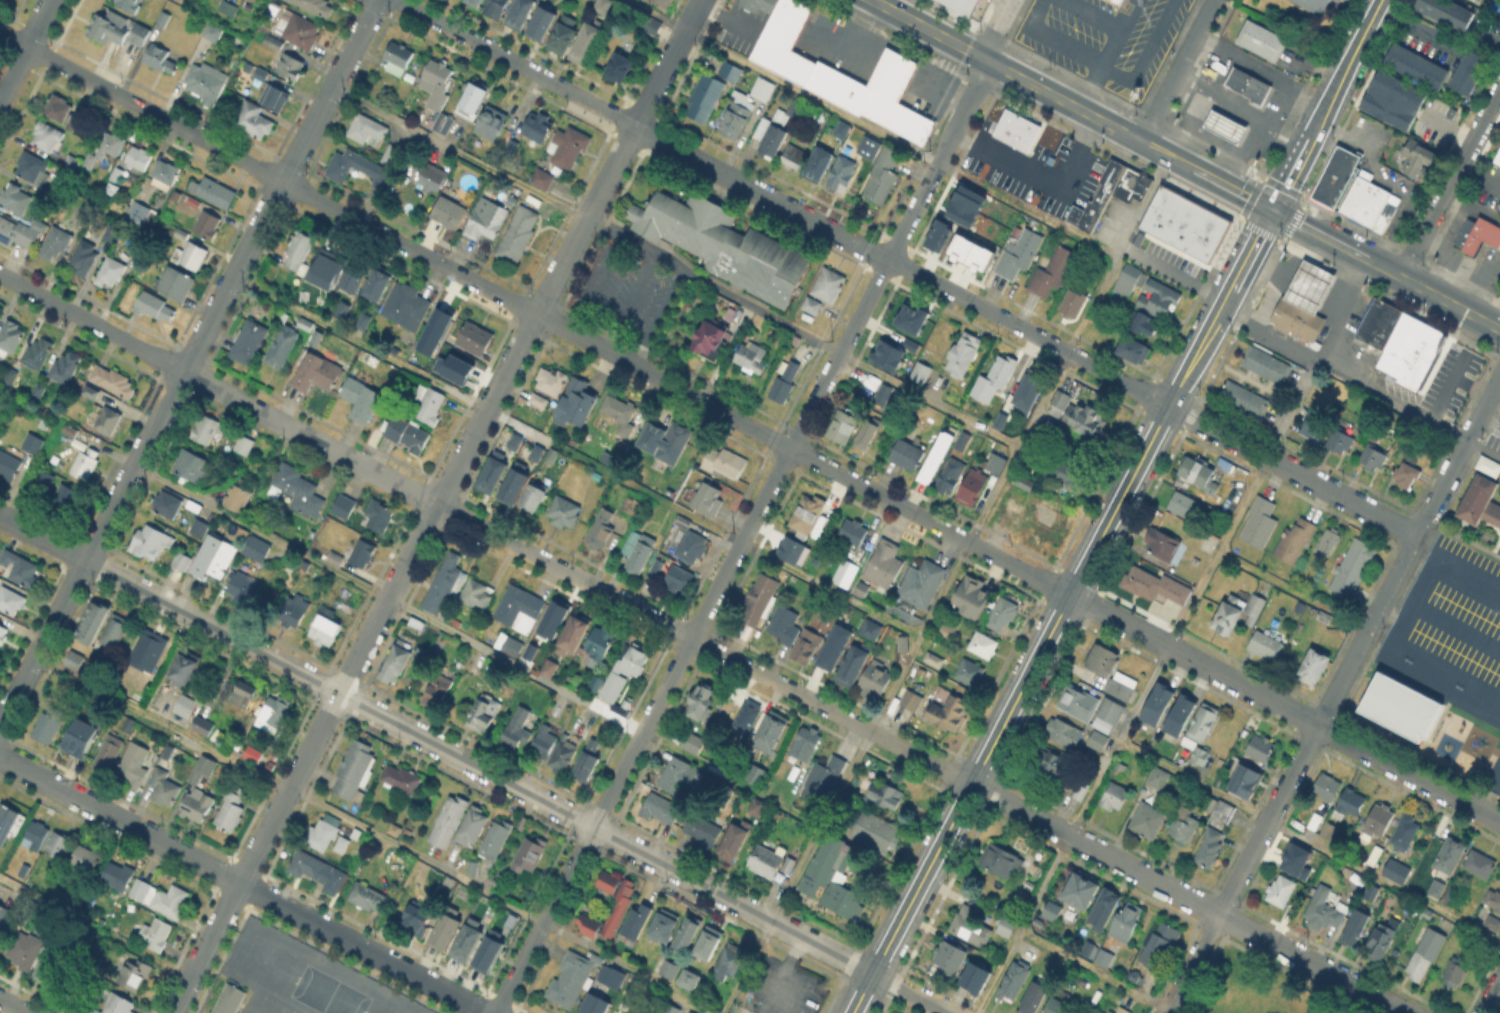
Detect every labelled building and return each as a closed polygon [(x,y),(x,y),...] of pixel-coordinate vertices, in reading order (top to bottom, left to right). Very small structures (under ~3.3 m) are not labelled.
[(133,12),(114,0),(141,0),(133,12)] [(222,10),(227,0),(230,0),(234,3),(229,14),(222,10)] [(316,14),(291,0),(329,0),(331,1),(329,5),(335,9),(330,18),(317,11),(316,14)] [(482,12),(488,0),(509,0),(499,20),(482,12)] [(508,20),(518,0),(536,0),(526,21),(522,28),(508,20)] [(591,7),(595,0),(611,0),(604,14),(591,7)] [(738,4),(740,0),(776,0),(769,14),(760,9),(758,14),(738,4)] [(751,56),(779,0),(806,0),(814,4),(792,46),(818,60),(820,57),(868,82),(879,62),(889,43),(920,60),(910,78),(900,99),(937,119),(922,146),(805,84),(751,56)] [(968,15),(939,0),(976,0),(968,15)] [(1326,17),(1293,0),(1335,0),(1326,17)] [(1416,5),(1419,0),(1457,0),(1476,10),(1466,30),(1416,5)] [(526,30),(539,4),(554,12),(541,38),(526,30)] [(93,11),(103,16),(107,8),(125,17),(121,25),(127,28),(119,44),(107,38),(104,44),(82,32),(93,11)] [(165,10),(172,14),(164,27),(157,23),(165,10)] [(284,29),(279,26),(283,19),(289,22),(294,12),(322,27),(310,50),(281,35),(284,29)] [(577,22),(573,30),(576,31),(564,56),(548,48),(565,15),(577,22)] [(643,28),(651,15),(664,23),(657,36),(643,28)] [(139,46),(125,39),(131,29),(124,26),(128,17),(149,28),(139,46)] [(1288,38),(1276,61),(1237,40),(1249,17),(1288,38)] [(568,53),(584,21),(600,29),(584,61),(568,53)] [(210,23),(223,30),(216,42),(203,35),(210,23)] [(269,34),(284,42),(280,50),(265,42),(269,34)] [(1394,39),(1449,67),(1438,88),(1384,60),(1394,39)] [(385,57),(393,42),(414,52),(401,76),(386,69),(391,60),(385,57)] [(145,61),(154,43),(170,52),(166,60),(177,65),(172,75),(145,61)] [(1464,48),(1487,59),(1467,96),(1445,84),(1464,48)] [(286,51),(306,61),(302,69),(304,69),(298,82),(276,72),(286,51)] [(633,61),(625,80),(609,73),(618,54),(633,61)] [(455,69),(445,89),(448,97),(442,111),(427,104),(433,91),(420,86),(432,58),(455,69)] [(247,72),(240,68),(244,60),(251,64),(247,72)] [(744,69),(737,83),(719,74),(726,60),(744,69)] [(206,63),(230,76),(212,109),(200,102),(204,96),(185,85),(196,65),(203,69),(206,63)] [(262,81),(251,75),(256,64),(268,71),(262,81)] [(1223,83),(1232,64),(1270,84),(1259,105),(1248,99),(1249,97),(1223,83)] [(695,95),(693,94),(704,72),(727,84),(720,97),(726,99),(721,108),(712,111),(705,124),(686,114),(695,95)] [(1421,99),(1405,130),(1359,106),(1374,75),(1421,99)] [(760,76),(776,84),(767,102),(751,93),(760,76)] [(468,91),(464,88),(468,80),(487,90),(474,116),(459,108),(468,91)] [(290,93),(281,111),(260,100),(270,83),(290,93)] [(737,90),(751,96),(747,104),(753,106),(737,139),(718,130),(737,90)] [(74,104),(63,123),(43,112),(54,93),(74,104)] [(261,106),(261,108),(258,114),(277,123),(271,135),(267,133),(263,141),(233,125),(247,99),(261,106)] [(775,160),(758,151),(763,142),(753,137),(763,117),(771,121),(778,107),(789,112),(795,101),(805,106),(798,121),(791,118),(785,129),(790,131),(775,160)] [(490,105),(507,115),(491,144),(487,141),(486,144),(473,137),(490,105)] [(1005,107),(1039,125),(1026,151),(991,133),(1005,107)] [(1246,126),(1237,144),(1201,126),(1211,107),(1246,126)] [(456,117),(448,135),(432,127),(431,126),(438,109),(456,117)] [(538,158),(524,151),(529,141),(519,136),(532,111),(555,123),(538,158)] [(355,141),(347,137),(360,112),(390,128),(382,144),(379,143),(378,146),(368,141),(366,144),(357,139),(355,141)] [(80,118),(73,131),(65,126),(73,114),(80,118)] [(834,132),(841,119),(852,124),(845,138),(834,132)] [(42,121),(65,134),(57,150),(52,148),(50,152),(31,142),(42,121)] [(560,145),(554,142),(560,129),(567,133),(570,127),(592,137),(585,152),(581,150),(571,170),(552,161),(560,145)] [(114,135),(115,134),(125,139),(116,157),(106,151),(103,158),(95,154),(107,131),(114,135)] [(872,159),(880,142),(862,134),(854,151),(872,159)] [(780,162),(790,142),(797,145),(799,142),(810,147),(797,171),(780,162)] [(1418,142),(1438,152),(1432,165),(1424,161),(1417,177),(1404,170),(1411,157),(1403,153),(1408,142),(1416,146),(1418,142)] [(1491,159),(1499,142),(1499,164),(1491,159)] [(807,170),(820,143),(837,152),(823,178),(807,170)] [(1331,209),(1307,196),(1335,143),(1359,155),(1354,165),(1357,166),(1352,177),(1349,176),(1332,207),(1331,209)] [(135,145),(152,153),(143,171),(126,163),(135,145)] [(876,164),(886,145),(901,154),(891,171),(899,175),(883,204),(864,194),(879,165),(876,164)] [(377,177),(355,166),(346,185),(326,175),(338,151),(345,155),(348,148),(393,171),(383,189),(373,184),(377,177)] [(50,163),(45,172),(50,175),(45,183),(56,190),(52,198),(25,184),(27,180),(15,173),(21,161),(19,160),(25,149),(50,163)] [(82,161),(76,172),(63,165),(70,153),(82,161)] [(96,158),(90,168),(83,164),(83,165),(82,164),(84,162),(89,153),(96,158)] [(832,179),(828,177),(841,155),(858,165),(846,187),(848,188),(844,194),(828,185),(832,179)] [(162,159),(180,168),(168,191),(150,182),(162,159)] [(448,172),(437,192),(433,190),(431,193),(423,189),(426,185),(420,182),(429,163),(448,172)] [(1125,164),(1152,178),(1140,200),(1132,195),(1128,202),(1110,192),(1125,164)] [(124,169),(124,170),(119,182),(118,182),(116,183),(113,188),(110,186),(108,186),(109,185),(108,185),(111,179),(109,178),(115,166),(124,169)] [(1389,192),(1370,227),(1337,210),(1359,167),(1371,173),(1368,179),(1390,191),(1389,192)] [(539,168),(554,177),(547,190),(532,180),(539,168)] [(193,180),(201,184),(206,176),(237,193),(228,210),(188,188),(193,180)] [(951,198),(959,182),(986,196),(978,211),(951,198)] [(21,215),(0,203),(0,200),(10,183),(33,196),(21,215)] [(1171,243),(1138,226),(1161,183),(1194,201),(1171,243)] [(713,200),(739,213),(732,228),(749,236),(753,228),(812,258),(786,309),(705,268),(709,260),(666,238),(658,241),(632,227),(635,221),(627,217),(634,203),(650,211),(660,190),(686,204),(694,189),(714,199),(713,200)] [(1370,227),(1389,192),(1399,197),(1380,233),(1370,227)] [(189,196),(200,203),(198,207),(186,200),(189,196)] [(443,196),(461,206),(462,205),(468,208),(457,229),(433,215),(443,196)] [(484,196),(509,210),(494,239),(482,232),(478,239),(465,232),(484,196)] [(968,230),(941,216),(951,198),(978,211),(968,230)] [(1103,206),(1090,232),(1064,218),(1072,203),(1082,208),(1088,198),(1092,201),(1103,206)] [(157,212),(150,224),(144,220),(142,225),(126,216),(135,200),(157,212)] [(1182,249),(1171,243),(1194,201),(1205,206),(1182,249)] [(521,204),(540,214),(530,234),(533,235),(517,265),(495,254),(521,204)] [(1205,206),(1216,212),(1193,255),(1182,249),(1205,206)] [(83,209),(92,213),(85,227),(76,223),(83,209)] [(205,209),(222,219),(217,228),(219,230),(212,242),(193,231),(205,209)] [(1193,255),(1216,212),(1230,220),(1208,262),(1193,255)] [(1478,215),(1499,226),(1499,241),(1497,247),(1483,239),(1473,258),(1464,254),(1465,251),(1451,243),(1466,216),(1474,221),(1478,215)] [(11,245),(0,239),(0,216),(16,225),(17,224),(19,221),(32,228),(36,221),(46,226),(40,237),(37,236),(30,249),(14,240),(11,245)] [(922,243),(936,216),(953,225),(939,252),(922,243)] [(119,228),(112,241),(103,236),(110,223),(119,228)] [(54,226),(72,235),(65,249),(56,256),(50,259),(40,254),(54,226)] [(189,234),(186,241),(174,234),(178,227),(189,234)] [(1045,237),(1027,270),(1021,267),(1013,281),(995,270),(1006,251),(1009,251),(1013,253),(1027,227),(1045,237)] [(312,237),(300,261),(306,264),(301,274),(282,263),(286,254),(283,252),(294,228),(312,237)] [(1131,243),(1138,245),(1142,236),(1166,246),(1168,241),(1137,228),(1131,243)] [(975,241),(964,263),(950,256),(952,254),(946,251),(957,231),(975,241)] [(68,264),(82,240),(95,247),(92,252),(97,254),(85,276),(77,271),(78,269),(68,264)] [(211,251),(199,273),(172,259),(178,248),(184,251),(190,240),(211,251)] [(994,251),(983,271),(978,268),(977,270),(964,263),(975,241),(994,251)] [(320,245),(344,257),(328,289),(304,278),(320,245)] [(1046,270),(1059,245),(1077,254),(1060,288),(1054,285),(1048,298),(1029,289),(1040,267),(1046,270)] [(94,284),(108,256),(126,265),(117,283),(113,281),(111,284),(107,282),(104,289),(94,284)] [(1282,296),(1303,257),(1334,274),(1314,313),(1282,296)] [(353,293),(336,284),(350,258),(367,267),(353,293)] [(186,272),(196,278),(195,280),(196,281),(184,304),(155,288),(169,263),(186,272)] [(1149,276),(1142,288),(1137,285),(1129,298),(1114,290),(1129,265),(1149,276)] [(394,274),(380,301),(364,292),(377,266),(394,274)] [(847,278),(834,303),(812,292),(825,266),(847,278)] [(1184,296),(1168,324),(1137,306),(1143,295),(1151,299),(1153,295),(1145,290),(1151,278),(1184,296)] [(404,286),(405,283),(420,291),(419,295),(433,303),(416,332),(381,313),(398,282),(404,286)] [(1088,296),(1075,319),(1064,313),(1065,310),(1060,307),(1070,286),(1088,296)] [(157,319),(141,311),(140,313),(135,311),(145,291),(168,303),(167,305),(177,310),(171,320),(164,316),(157,319)] [(1367,342),(1352,334),(1373,294),(1388,302),(1367,342)] [(1314,313),(1325,318),(1313,340),(1318,342),(1314,349),(1306,345),(1309,339),(1294,332),(1292,335),(1272,325),(1273,321),(1268,319),(1280,295),(1282,296),(1314,313)] [(822,304),(816,314),(803,307),(808,296),(822,304)] [(348,304),(341,318),(331,313),(338,299),(348,304)] [(414,346),(422,330),(424,324),(425,325),(438,299),(444,302),(442,306),(445,308),(446,306),(450,308),(427,353),(414,346)] [(897,299),(911,308),(911,309),(918,313),(907,333),(884,320),(897,299)] [(1388,302),(1403,310),(1382,350),(1367,342),(1388,302)] [(731,303),(738,307),(731,319),(724,315),(731,303)] [(1162,325),(1160,329),(1153,340),(1128,326),(1130,324),(1125,321),(1132,308),(1162,325)] [(364,310),(373,315),(366,329),(357,324),(364,310)] [(1382,350),(1403,310),(1446,332),(1441,341),(1415,391),(1394,379),(1396,376),(1375,365),(1382,350)] [(298,315),(312,322),(307,331),(293,324),(298,315)] [(734,331),(717,364),(698,354),(697,354),(689,349),(707,316),(734,331)] [(248,317),(269,327),(257,353),(256,353),(249,366),(229,357),(248,317)] [(5,356),(0,353),(0,334),(8,318),(25,327),(23,329),(28,331),(16,354),(8,351),(5,356)] [(458,343),(470,320),(494,333),(481,359),(467,352),(469,349),(458,343)] [(285,323),(296,329),(296,328),(301,331),(281,369),(265,360),(285,323)] [(321,332),(314,347),(306,342),(313,328),(321,332)] [(952,354),(950,352),(957,340),(960,342),(966,330),(985,340),(966,375),(959,377),(944,369),(952,354)] [(873,335),(894,347),(890,355),(891,356),(883,371),(861,359),(873,335)] [(1153,349),(1144,368),(1117,354),(1126,335),(1153,349)] [(33,340),(36,342),(38,338),(43,341),(45,337),(55,343),(40,370),(22,360),(33,340)] [(903,341),(915,347),(911,355),(899,349),(903,341)] [(768,351),(762,362),(765,364),(760,374),(754,370),(753,372),(734,361),(744,343),(750,347),(753,342),(768,351)] [(1279,385),(1237,363),(1248,343),(1290,365),(1279,385)] [(444,348),(475,364),(466,381),(461,379),(457,386),(432,372),(434,367),(434,365),(436,362),(438,361),(444,348)] [(307,391),(293,383),(310,350),(343,368),(330,392),(312,382),(307,391)] [(48,376),(57,358),(63,361),(67,351),(71,353),(72,351),(83,357),(68,386),(48,376)] [(900,354),(913,361),(905,377),(892,370),(900,354)] [(985,383),(1000,354),(1019,363),(1004,393),(985,383)] [(778,375),(782,377),(784,372),(780,370),(787,358),(802,365),(783,403),(768,395),(778,375)] [(919,361),(933,368),(925,384),(911,377),(919,361)] [(97,362),(115,372),(116,370),(131,377),(129,381),(137,385),(129,400),(88,378),(97,362)] [(558,396),(542,387),(543,385),(536,381),(544,369),(549,372),(554,364),(571,374),(558,396)] [(11,368),(18,372),(12,383),(5,379),(11,368)] [(1025,413),(1014,408),(1017,402),(1011,400),(1017,389),(1017,388),(1019,383),(1020,383),(1023,379),(1022,378),(1023,375),(1024,376),(1026,372),(1042,381),(1025,413)] [(598,394),(582,425),(568,418),(564,426),(550,419),(555,411),(554,411),(574,373),(590,381),(586,387),(598,394)] [(359,405),(340,395),(350,376),(382,394),(367,423),(353,415),(359,405)] [(1256,419),(1214,398),(1225,377),(1267,399),(1256,419)] [(38,381),(47,385),(39,400),(31,396),(38,381)] [(413,419),(421,402),(413,397),(422,381),(446,395),(438,411),(441,412),(432,428),(413,419)] [(86,383),(100,389),(94,400),(81,393),(86,383)] [(1064,392),(1071,396),(1061,416),(1049,410),(1059,389),(1064,392)] [(549,400),(544,408),(530,401),(534,392),(549,400)] [(600,410),(608,393),(638,407),(630,422),(635,425),(626,443),(615,438),(623,421),(600,410)] [(1086,406),(1088,403),(1106,413),(1103,418),(1107,420),(1103,428),(1107,430),(1104,436),(1100,434),(1099,437),(1087,431),(1086,433),(1074,428),(1076,424),(1063,418),(1070,403),(1076,407),(1078,402),(1086,406)] [(863,415),(846,447),(825,435),(843,403),(863,415)] [(122,413),(112,436),(95,428),(105,406),(122,413)] [(998,410),(1006,414),(999,427),(992,423),(998,410)] [(204,414),(219,423),(208,444),(192,435),(204,414)] [(387,419),(392,421),(395,414),(433,433),(422,455),(384,436),(386,430),(383,428),(387,419)] [(874,421),(875,418),(883,422),(868,451),(855,444),(859,436),(868,418),(874,421)] [(1328,438),(1338,419),(1342,421),(1359,430),(1348,450),(1345,448),(1342,454),(1324,445),(1328,438)] [(674,420),(694,431),(679,458),(682,460),(678,468),(655,455),(674,420)] [(1324,434),(1321,439),(1317,437),(1315,440),(1302,433),(1308,421),(1321,428),(1319,431),(1324,434)] [(78,430),(74,437),(63,431),(67,424),(78,430)] [(28,430),(43,439),(35,453),(20,445),(28,430)] [(922,476),(946,430),(958,436),(934,482),(922,476)] [(971,435),(963,451),(955,446),(963,431),(971,435)] [(83,448),(87,436),(75,432),(72,441),(78,443),(77,446),(83,448)] [(512,447),(510,453),(501,448),(508,434),(517,438),(512,447)] [(243,435),(255,442),(247,455),(235,448),(243,435)] [(927,450),(916,472),(889,458),(901,436),(927,450)] [(1380,471),(1359,459),(1369,441),(1376,445),(1375,448),(1389,455),(1380,471)] [(84,445),(99,453),(96,459),(98,460),(88,480),(71,471),(84,445)] [(552,463),(544,459),(551,445),(559,449),(552,463)] [(536,461),(534,465),(525,461),(532,446),(541,451),(536,461)] [(181,474),(172,470),(184,447),(211,461),(199,485),(189,480),(187,484),(178,480),(181,474)] [(724,450),(725,448),(748,460),(738,481),(712,468),(711,471),(701,466),(710,448),(717,451),(719,447),(724,450)] [(11,480),(0,475),(0,448),(22,458),(11,480)] [(993,452),(1008,459),(1000,476),(985,469),(993,452)] [(1479,453),(1499,464),(1499,466),(1494,477),(1472,466),(1479,453)] [(1410,490),(1394,481),(1396,478),(1392,476),(1398,466),(1400,467),(1406,455),(1416,461),(1413,467),(1420,471),(1416,479),(1415,478),(1411,485),(1412,486),(1410,490)] [(952,456),(967,464),(951,494),(936,487),(952,456)] [(1187,456),(1194,460),(1195,457),(1213,466),(1211,469),(1217,472),(1212,482),(1220,486),(1215,495),(1177,475),(1187,456)] [(483,460),(500,469),(485,497),(469,489),(483,460)] [(269,485),(282,461),(302,472),(300,475),(318,485),(314,491),(327,498),(318,516),(312,513),(310,517),(279,499),(283,492),(269,485)] [(1064,463),(1066,461),(1075,466),(1077,463),(1096,473),(1085,492),(1054,475),(1061,461),(1064,463)] [(990,475),(974,508),(956,499),(972,467),(990,475)] [(42,468),(55,476),(48,488),(35,481),(42,468)] [(1488,498),(1499,505),(1499,528),(1478,516),(1474,524),(1453,514),(1476,471),(1496,482),(1488,498)] [(513,502),(509,510),(493,501),(507,473),(524,482),(513,502)] [(1034,482),(1029,490),(1015,483),(1020,474),(1034,482)] [(704,479),(723,490),(719,497),(724,500),(714,517),(690,504),(704,479)] [(225,503),(236,481),(252,490),(241,512),(225,503)] [(61,482),(82,493),(72,513),(51,502),(61,482)] [(533,484),(547,491),(537,511),(523,504),(533,484)] [(155,506),(151,504),(155,496),(157,497),(161,489),(183,500),(174,519),(153,508),(155,506)] [(798,530),(789,525),(806,491),(827,502),(806,541),(795,535),(798,530)] [(1200,504),(1191,522),(1168,510),(1177,492),(1200,504)] [(370,521),(366,518),(360,528),(331,511),(341,494),(369,509),(375,498),(384,503),(383,505),(396,513),(385,534),(368,524),(370,521)] [(553,516),(548,513),(558,494),(582,507),(572,527),(565,524),(563,527),(551,521),(553,516)] [(630,496),(644,504),(635,517),(622,509),(630,496)] [(1279,522),(1264,550),(1240,537),(1255,509),(1253,507),(1259,496),(1277,505),(1270,517),(1279,522)] [(1038,499),(1073,516),(1066,532),(1062,530),(1060,533),(1029,518),(1038,499)] [(615,513),(609,525),(615,528),(605,547),(602,547),(598,546),(597,548),(595,548),(589,545),(591,541),(586,539),(603,506),(615,513)] [(692,522),(688,531),(690,532),(691,530),(711,539),(702,558),(699,557),(696,564),(674,554),(679,544),(673,541),(680,526),(675,524),(679,515),(692,522)] [(848,516),(865,525),(864,526),(869,528),(859,548),(853,545),(850,551),(835,544),(848,516)] [(197,518),(210,525),(203,537),(190,530),(197,518)] [(1317,526),(1306,548),(1304,547),(1294,566),(1274,556),(1288,528),(1294,531),(1300,518),(1317,526)] [(142,558),(130,552),(146,521),(175,536),(169,548),(165,546),(158,560),(154,557),(153,560),(143,555),(142,558)] [(1153,527),(1173,539),(1174,537),(1181,541),(1186,549),(1175,568),(1145,550),(1149,544),(1144,542),(1153,527)] [(241,528),(248,532),(244,539),(237,534),(241,528)] [(1342,536),(1330,557),(1317,550),(1329,529),(1342,536)] [(631,557),(622,552),(633,530),(655,541),(639,573),(626,567),(631,557)] [(238,548),(222,578),(210,572),(206,579),(192,572),(211,534),(238,548)] [(252,535),(271,545),(262,562),(243,553),(252,535)] [(774,556),(798,565),(807,545),(782,535),(774,556)] [(883,537),(901,547),(896,557),(905,562),(890,591),(863,576),(883,537)] [(1378,549),(1355,595),(1351,593),(1349,598),(1329,588),(1340,567),(1341,568),(1356,538),(1378,549)] [(377,548),(369,563),(367,562),(364,567),(350,560),(360,540),(377,548)] [(184,549),(183,552),(193,558),(186,570),(172,562),(181,547),(184,549)] [(806,555),(810,547),(816,551),(807,568),(789,558),(794,548),(806,555)] [(15,565),(10,562),(8,566),(0,562),(7,548),(41,566),(34,580),(35,581),(32,588),(9,576),(15,565)] [(462,557),(457,566),(463,569),(439,614),(422,605),(451,551),(462,557)] [(333,552),(344,558),(340,566),(329,560),(333,552)] [(671,564),(672,563),(692,574),(683,592),(677,589),(676,591),(667,587),(669,582),(664,580),(665,579),(650,570),(658,557),(671,564)] [(845,558),(860,566),(848,589),(833,581),(845,558)] [(912,565),(920,570),(926,558),(947,570),(926,609),(896,593),(912,565)] [(1129,574),(1134,565),(1162,581),(1165,576),(1193,591),(1185,607),(1160,593),(1154,604),(1120,585),(1126,573),(1129,574)] [(234,594),(228,591),(234,580),(233,579),(238,570),(261,582),(252,600),(248,598),(244,605),(232,598),(234,594)] [(745,620),(738,616),(761,572),(780,582),(773,596),(778,599),(776,604),(775,603),(767,619),(763,616),(757,628),(745,622),(745,620)] [(470,577),(496,589),(485,611),(460,599),(470,577)] [(982,587),(979,591),(983,593),(979,598),(976,597),(973,601),(958,591),(966,577),(982,587)] [(861,581),(870,586),(864,597),(855,592),(861,581)] [(512,582),(546,600),(529,634),(494,617),(512,582)] [(16,616),(0,607),(0,593),(4,585),(27,597),(16,616)] [(290,597),(293,598),(296,594),(311,601),(297,627),(279,618),(290,597)] [(1013,601),(1021,606),(1015,614),(1017,615),(1014,620),(1012,619),(1009,624),(1008,625),(1006,623),(1001,631),(1000,631),(986,623),(987,623),(1001,594),(1013,601)] [(1211,628),(1226,600),(1228,601),(1231,594),(1250,604),(1255,595),(1267,602),(1253,627),(1247,623),(1250,616),(1243,612),(1229,638),(1211,628)] [(88,644),(71,636),(91,598),(108,607),(88,644)] [(547,600),(565,609),(549,640),(542,637),(540,639),(529,634),(547,600)] [(1301,600),(1307,603),(1301,614),(1295,611),(1301,600)] [(788,605),(786,607),(790,609),(790,608),(806,617),(798,634),(799,634),(791,648),(791,647),(781,641),(783,639),(767,630),(772,619),(779,606),(781,601),(788,605)] [(963,604),(982,614),(978,622),(959,612),(963,604)] [(337,615),(335,620),(344,624),(332,648),(325,644),(324,646),(316,642),(312,634),(310,633),(322,608),(337,615)] [(1320,610),(1333,615),(1328,625),(1316,619),(1320,610)] [(115,611),(131,619),(117,647),(101,639),(115,611)] [(592,623),(577,653),(559,643),(574,614),(592,623)] [(948,617),(960,625),(951,639),(939,631),(948,617)] [(414,618),(425,623),(422,630),(411,624),(414,618)] [(861,632),(867,620),(882,628),(875,640),(861,632)] [(816,664),(838,623),(854,632),(833,673),(816,664)] [(10,629),(0,646),(0,624),(10,629)] [(590,654),(583,650),(598,624),(616,634),(612,639),(617,642),(613,648),(609,646),(596,667),(586,661),(590,654)] [(166,639),(149,672),(125,659),(142,626),(166,639)] [(809,666),(790,657),(801,635),(805,637),(809,629),(825,637),(820,648),(818,647),(809,666)] [(978,630),(1001,641),(991,660),(968,648),(978,630)] [(1283,645),(1274,662),(1249,649),(1258,631),(1283,645)] [(503,632),(526,646),(522,653),(519,652),(516,657),(495,646),(503,632)] [(899,636),(909,637),(908,651),(899,651),(899,636)] [(407,642),(403,649),(410,652),(398,679),(390,681),(381,677),(399,638),(407,642)] [(1105,676),(1081,664),(1094,640),(1117,653),(1105,676)] [(529,643),(538,648),(530,664),(521,659),(529,643)] [(644,646),(643,649),(653,654),(639,679),(631,674),(630,677),(620,672),(634,644),(637,645),(638,643),(644,646)] [(854,684),(839,676),(856,643),(871,651),(854,684)] [(74,670),(60,662),(67,647),(82,655),(74,670)] [(169,676),(183,648),(185,649),(186,648),(203,657),(186,689),(172,682),(173,679),(169,676)] [(1298,679),(1300,674),(1298,673),(1311,648),(1332,659),(1321,682),(1318,681),(1315,687),(1298,679)] [(929,652),(944,660),(940,667),(925,659),(929,652)] [(966,657),(985,669),(974,687),(955,675),(966,657)] [(542,671),(549,658),(560,663),(553,677),(542,671)] [(866,688),(860,685),(873,660),(886,667),(884,670),(892,674),(881,695),(876,692),(873,699),(863,693),(866,688)] [(94,661),(106,667),(98,681),(86,674),(94,661)] [(595,675),(605,680),(611,669),(628,679),(614,703),(588,688),(595,675)] [(439,673),(453,680),(439,706),(425,699),(439,673)] [(1443,707),(1423,745),(1362,712),(1382,674),(1443,707)] [(1101,689),(1108,676),(1131,688),(1124,701),(1101,689)] [(226,707),(241,677),(247,680),(249,677),(261,683),(248,708),(247,707),(246,709),(240,706),(237,712),(226,707)] [(1155,726),(1137,716),(1156,679),(1174,689),(1155,726)] [(683,713),(699,681),(719,691),(702,723),(683,713)] [(1069,682),(1101,699),(1089,722),(1057,706),(1069,682)] [(906,688),(924,696),(917,711),(899,703),(906,688)] [(974,701),(964,721),(966,722),(961,733),(952,729),(950,733),(923,719),(930,705),(937,703),(944,707),(952,691),(974,701)] [(1159,727),(1179,691),(1196,699),(1177,736),(1159,727)] [(485,693),(502,704),(483,734),(466,723),(485,693)] [(184,694),(198,702),(189,719),(174,711),(184,694)] [(255,725),(270,695),(277,699),(279,695),(295,704),(276,737),(255,725)] [(1126,708),(1116,727),(1096,716),(1106,697),(1126,708)] [(49,702),(54,704),(57,698),(68,703),(61,715),(65,717),(50,745),(31,735),(49,702)] [(749,698),(762,705),(747,735),(733,728),(749,698)] [(1210,753),(1203,766),(1190,759),(1195,751),(1182,745),(1204,704),(1219,712),(1200,748),(1210,753)] [(520,706),(531,712),(523,728),(532,732),(526,744),(521,741),(516,751),(501,743),(520,706)] [(790,723),(775,750),(756,740),(770,713),(790,723)] [(99,729),(85,756),(64,745),(79,716),(100,727),(99,729)] [(137,721),(130,732),(122,727),(129,716),(137,721)] [(204,734),(192,728),(199,716),(215,724),(207,740),(202,738),(204,734)] [(1060,720),(1083,731),(1074,748),(1045,733),(1050,723),(1052,719),(1056,721),(1058,718),(1060,720)] [(546,758),(541,756),(543,751),(532,746),(544,721),(550,724),(549,728),(559,732),(546,758)] [(799,757),(791,753),(804,725),(822,733),(807,766),(797,762),(799,757)] [(1110,739),(1103,753),(1087,744),(1094,731),(1110,739)] [(704,739),(697,753),(682,745),(688,732),(704,739)] [(109,733),(125,741),(110,771),(104,768),(103,770),(93,765),(109,733)] [(1277,745),(1265,765),(1245,754),(1257,733),(1277,745)] [(550,763),(566,734),(570,737),(568,739),(579,745),(562,776),(557,774),(550,763)] [(372,774),(365,787),(361,785),(353,800),(333,790),(342,773),(339,772),(356,738),(371,745),(372,747),(370,750),(374,752),(373,755),(377,757),(370,772),(372,774)] [(574,774),(594,738),(602,742),(594,757),(599,759),(588,780),(579,774),(578,776),(574,774)] [(133,741),(151,750),(142,766),(149,770),(141,786),(116,773),(133,741)] [(1051,751),(1052,749),(1064,756),(1062,758),(1073,764),(1063,779),(1031,760),(1040,744),(1051,751)] [(253,747),(264,753),(258,765),(242,757),(249,745),(253,747)] [(203,754),(218,762),(210,776),(204,773),(198,784),(189,779),(203,754)] [(818,762),(827,767),(833,754),(847,761),(827,801),(824,800),(822,805),(801,795),(818,762)] [(702,771),(701,773),(704,775),(702,780),(694,776),(688,787),(681,783),(676,794),(658,784),(674,755),(702,771)] [(391,762),(424,779),(414,798),(381,781),(391,762)] [(1127,768),(1121,780),(1109,775),(1116,762),(1127,768)] [(754,763),(768,770),(760,785),(746,778),(754,763)] [(157,787),(149,782),(158,766),(170,773),(167,778),(182,786),(171,806),(152,796),(157,787)] [(1262,777),(1250,799),(1231,789),(1243,766),(1262,777)] [(1171,775),(1163,791),(1147,784),(1155,767),(1171,775)] [(1342,784),(1332,803),(1312,793),(1323,773),(1342,784)] [(878,776),(906,791),(896,810),(868,795),(878,775),(878,776)] [(1090,785),(1082,800),(1073,795),(1080,780),(1090,785)] [(234,783),(247,790),(240,805),(246,809),(234,834),(213,823),(234,783)] [(1129,792),(1119,812),(1112,809),(1110,811),(1101,806),(1112,783),(1129,792)] [(182,817),(178,814),(191,790),(195,792),(197,788),(215,798),(201,824),(184,814),(182,817)] [(1366,798),(1356,818),(1346,812),(1341,821),(1334,817),(1348,789),(1366,798)] [(666,799),(684,808),(674,826),(673,825),(655,816),(654,819),(642,813),(652,792),(666,799)] [(451,795),(457,799),(459,796),(470,801),(446,849),(428,840),(451,795)] [(749,811),(757,796),(768,802),(760,817),(749,811)] [(1211,870),(1193,861),(1208,833),(1204,831),(1219,801),(1236,810),(1228,825),(1219,820),(1214,829),(1221,833),(1217,842),(1221,844),(1218,851),(1220,852),(1211,870)] [(3,847),(0,845),(0,807),(3,802),(23,813),(3,847)] [(1167,815),(1153,842),(1128,829),(1143,802),(1167,815)] [(475,804),(484,809),(482,813),(489,816),(475,842),(471,840),(468,846),(456,839),(475,804)] [(1396,813),(1383,839),(1375,835),(1371,842),(1362,837),(1378,804),(1396,813)] [(1197,827),(1188,846),(1185,844),(1184,847),(1172,841),(1174,836),(1169,834),(1182,807),(1191,812),(1189,817),(1199,822),(1197,827)] [(853,835),(865,811),(901,829),(888,854),(853,835)] [(316,819),(321,822),(327,812),(343,821),(325,853),(304,841),(316,819)] [(1315,813),(1323,817),(1315,832),(1307,827),(1315,813)] [(703,818),(722,828),(721,828),(722,829),(720,834),(712,849),(704,845),(705,842),(685,831),(686,829),(685,829),(694,814),(703,818)] [(1390,843),(1404,817),(1406,814),(1416,819),(1415,822),(1422,826),(1408,852),(1404,850),(1403,854),(1395,850),(1397,846),(1390,843)] [(52,829),(39,852),(29,847),(33,841),(25,837),(34,819),(52,829)] [(496,822),(509,822),(514,825),(495,861),(480,853),(496,822)] [(720,852),(736,822),(753,831),(737,861),(720,852)] [(393,823),(402,828),(397,836),(388,832),(393,823)] [(1338,830),(1332,840),(1321,834),(1327,823),(1338,830)] [(362,831),(357,838),(353,836),(357,828),(362,831)] [(56,829),(75,839),(63,860),(45,849),(56,829)] [(530,833),(547,842),(533,870),(525,865),(521,872),(512,867),(530,833)] [(342,835),(351,840),(343,853),(334,848),(342,835)] [(827,889),(821,885),(815,897),(801,889),(826,840),(828,841),(831,835),(848,843),(844,852),(851,856),(843,872),(847,874),(841,885),(864,896),(860,905),(865,907),(860,916),(854,913),(852,918),(820,902),(827,889)] [(1467,847),(1451,876),(1434,866),(1449,838),(1467,847)] [(1288,839),(1310,851),(1303,865),(1309,869),(1303,880),(1278,866),(1282,858),(1279,856),(1288,839)] [(992,840),(1027,859),(1021,870),(1015,867),(1008,880),(978,864),(992,840)] [(71,862),(81,842),(103,854),(93,873),(71,862)] [(760,844),(784,857),(772,879),(748,866),(760,844)] [(1375,845),(1383,850),(1374,867),(1366,862),(1375,845)] [(300,876),(288,871),(299,848),(331,864),(329,867),(335,870),(328,884),(311,875),(310,878),(301,873),(300,876)] [(1497,863),(1488,881),(1463,867),(1473,850),(1497,863)] [(779,870),(787,873),(793,859),(785,856),(779,870)] [(1401,884),(1379,873),(1388,856),(1409,867),(1401,884)] [(111,860),(123,867),(125,864),(136,871),(124,892),(101,879),(111,860)] [(479,864),(474,873),(468,869),(473,860),(479,864)] [(24,863),(31,867),(25,879),(18,875),(24,863)] [(627,881),(628,879),(636,883),(630,896),(633,898),(612,939),(598,932),(594,938),(574,927),(582,911),(599,920),(607,920),(616,902),(614,894),(597,884),(604,869),(627,881)] [(1079,874),(1099,884),(1087,909),(1065,898),(1076,873),(1079,874)] [(1297,885),(1283,909),(1267,900),(1280,876),(1297,885)] [(1436,897),(1424,891),(1432,876),(1444,883),(1436,897)] [(140,877),(169,893),(175,884),(191,893),(180,914),(181,915),(178,920),(130,894),(140,877)] [(359,879),(389,897),(380,912),(374,909),(372,913),(348,899),(359,879)] [(1314,887),(1317,889),(1320,884),(1332,891),(1326,903),(1339,910),(1342,905),(1349,909),(1339,930),(1330,925),(1327,930),(1323,928),(1321,932),(1307,925),(1310,919),(1304,917),(1315,896),(1311,894),(1314,887)] [(1088,918),(1106,885),(1116,890),(1115,893),(1122,897),(1104,929),(1103,928),(1102,931),(1090,925),(1093,921),(1088,918)] [(1380,890),(1373,903),(1364,897),(1371,885),(1380,890)] [(1451,885),(1459,890),(1452,903),(1444,898),(1451,885)] [(1493,889),(1499,893),(1499,916),(1494,912),(1495,909),(1485,904),(1493,889)] [(955,915),(956,916),(967,896),(982,904),(972,923),(991,933),(983,947),(948,928),(955,915)] [(1050,896),(1060,901),(1054,912),(1045,907),(1050,896)] [(424,904),(426,901),(431,904),(429,908),(433,910),(429,917),(434,920),(422,939),(402,927),(407,919),(404,917),(416,899),(424,904)] [(1119,913),(1121,914),(1128,901),(1144,909),(1137,922),(1139,923),(1126,944),(1108,934),(1119,913)] [(642,906),(644,903),(655,908),(638,941),(621,932),(636,903),(642,906)] [(664,909),(681,917),(667,945),(649,935),(647,933),(661,907),(664,909)] [(460,919),(443,951),(426,942),(442,910),(460,919)] [(1372,918),(1355,950),(1340,942),(1358,910),(1372,918)] [(2,932),(0,931),(0,911),(10,916),(4,928),(2,932)] [(510,926),(502,922),(508,912),(515,916),(510,926)] [(705,920),(688,953),(672,945),(690,912),(705,920)] [(1000,926),(996,924),(1001,915),(1006,917),(1007,916),(1017,921),(1009,937),(997,931),(1000,926)] [(1490,916),(1499,922),(1499,928),(1498,932),(1486,925),(1490,916)] [(146,924),(151,927),(157,917),(174,927),(161,951),(138,939),(146,924)] [(465,921),(482,930),(467,959),(450,951),(465,921)] [(1377,926),(1378,927),(1381,921),(1398,930),(1381,965),(1366,957),(1370,948),(1367,946),(1377,926)] [(1142,950),(1153,931),(1156,933),(1163,922),(1181,933),(1176,941),(1178,943),(1160,973),(1159,974),(1136,960),(1142,950)] [(710,926),(722,934),(708,959),(695,951),(710,926)] [(486,974),(469,965),(489,927),(500,933),(497,939),(503,942),(486,974)] [(1446,937),(1428,972),(1427,971),(1421,984),(1409,978),(1412,972),(1408,970),(1429,928),(1446,937)] [(17,961),(6,956),(14,940),(15,941),(21,931),(32,937),(33,935),(46,941),(30,973),(15,965),(17,961)] [(1079,951),(1086,938),(1095,943),(1088,956),(1079,951)] [(967,952),(954,975),(944,969),(945,966),(933,960),(945,939),(967,952)] [(747,949),(739,962),(741,963),(733,976),(729,974),(725,982),(712,975),(731,940),(747,949)] [(48,942),(65,951),(49,983),(31,974),(48,942)] [(555,976),(559,978),(564,969),(561,967),(571,948),(590,959),(593,953),(604,959),(600,965),(596,963),(571,1009),(545,995),(555,976)] [(1114,957),(1108,968),(1095,961),(1102,949),(1114,957)] [(1456,983),(1452,982),(1450,986),(1440,982),(1443,977),(1439,975),(1447,959),(1448,959),(1450,954),(1465,962),(1463,966),(1464,967),(1456,983)] [(1015,956),(1031,964),(1030,967),(1033,968),(1015,1001),(996,991),(1015,956)] [(129,961),(136,964),(138,959),(151,966),(140,988),(138,987),(136,990),(119,981),(129,961)] [(668,959),(680,967),(672,980),(660,972),(668,959)] [(603,963),(612,968),(613,966),(625,972),(616,989),(596,977),(603,963)] [(980,981),(974,994),(954,983),(965,963),(984,973),(980,981)] [(702,976),(692,992),(691,991),(677,983),(687,967),(702,976)] [(1133,971),(1134,971),(1135,970),(1141,973),(1139,976),(1142,978),(1139,985),(1128,979),(1133,971)] [(1051,988),(1037,1012),(1023,1012),(1018,1010),(1035,979),(1051,988)] [(246,991),(227,981),(211,1012),(235,1012),(246,991)] [(136,1002),(130,1012),(103,1012),(107,1004),(100,1001),(106,988),(136,1002)] [(1122,997),(1118,1003),(1107,997),(1111,990),(1122,997)] [(610,1002),(604,1012),(578,1012),(590,991),(610,1002)] [(1095,991),(1104,996),(1096,1010),(1087,1004),(1095,991)] [(1075,1008),(1072,1012),(1043,1012),(1052,995),(1075,1008)] [(681,1009),(679,1012),(663,1012),(668,1002),(681,1009)] [(1129,1010),(1117,1005),(1114,1012),(1105,1009),(1103,1012),(1127,1012),(1129,1010)]
